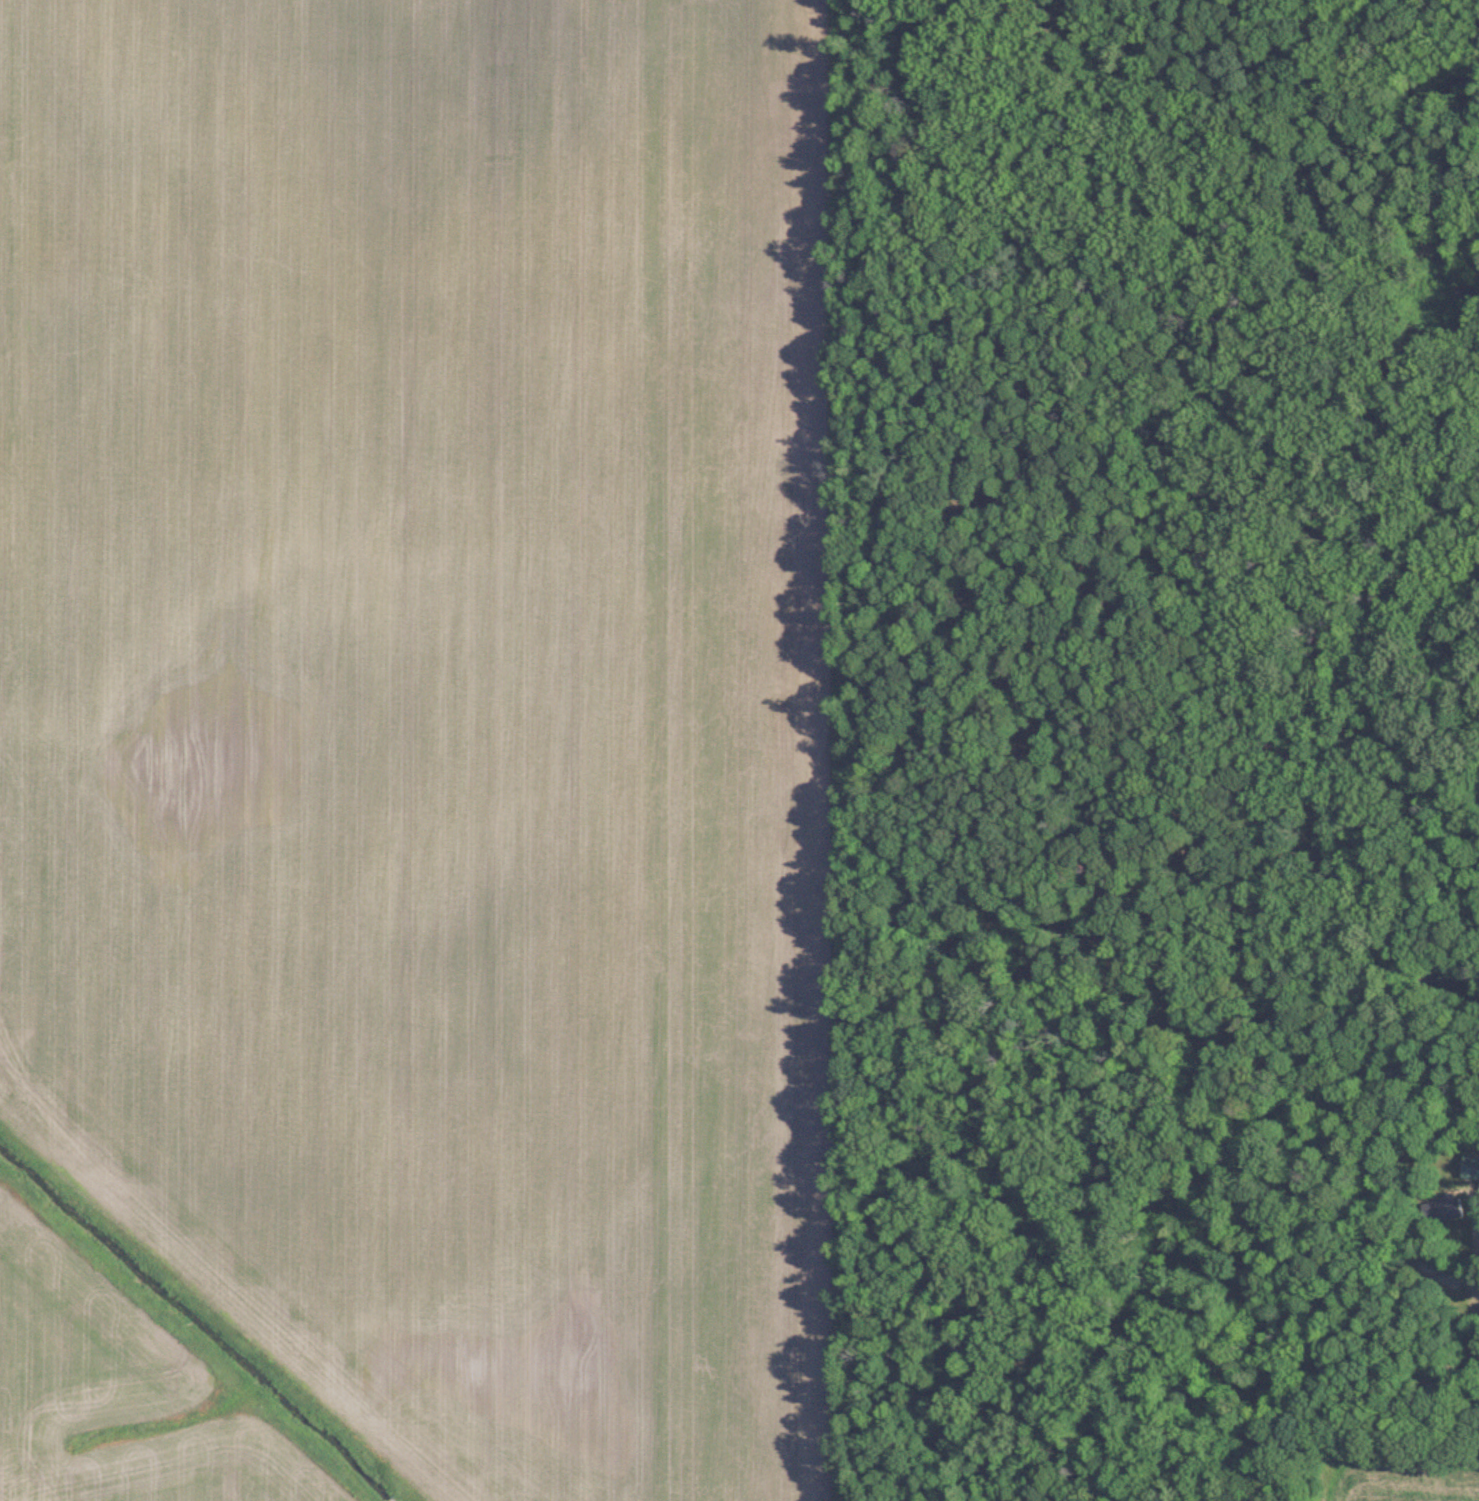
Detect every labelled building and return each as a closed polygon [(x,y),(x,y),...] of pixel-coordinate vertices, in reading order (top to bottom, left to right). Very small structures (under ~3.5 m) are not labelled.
[(1463,1177),(1478,1178),(1478,1155),(1465,1154),(1463,1177)] [(1426,1222),(1464,1217),(1461,1194),(1445,1196),(1445,1200),(1423,1203),(1426,1222)]
